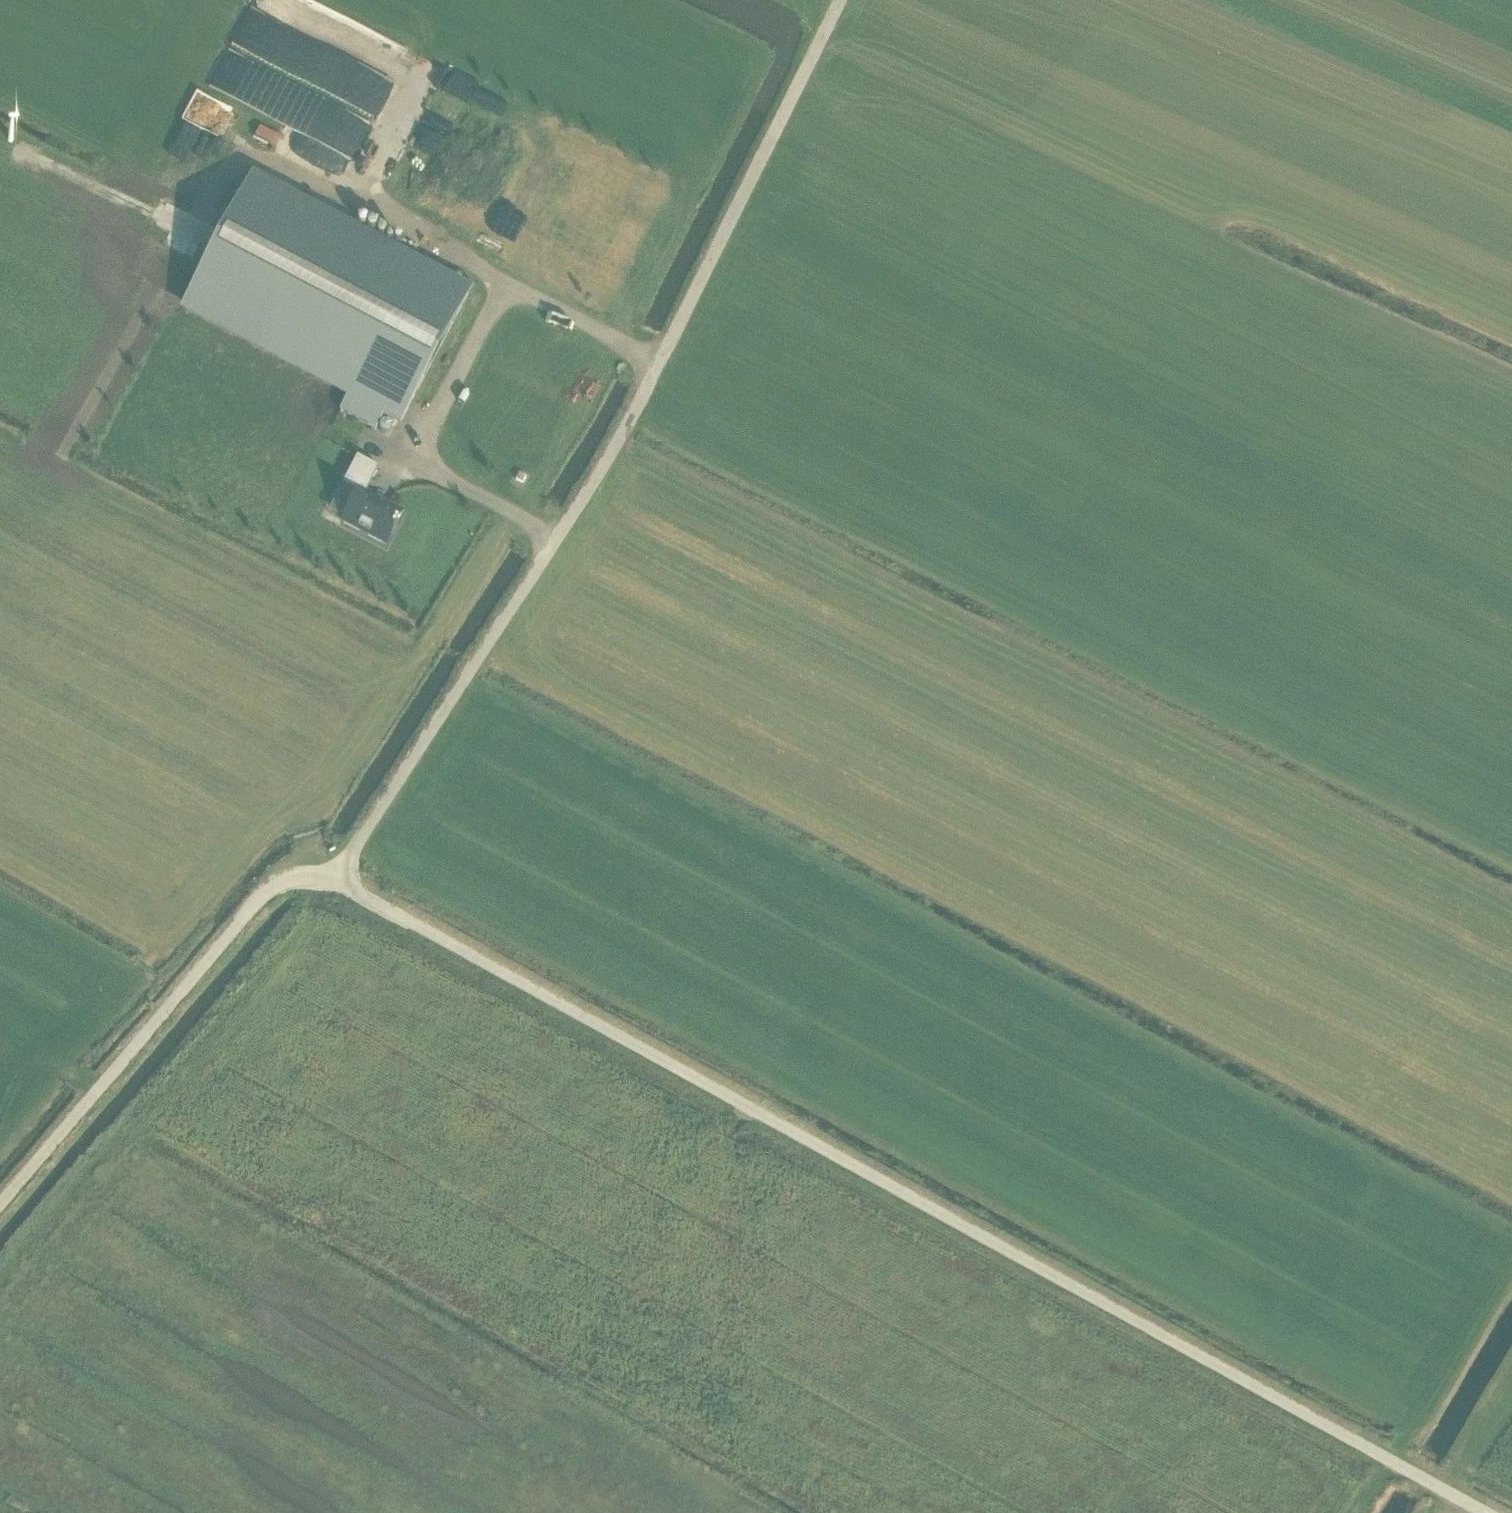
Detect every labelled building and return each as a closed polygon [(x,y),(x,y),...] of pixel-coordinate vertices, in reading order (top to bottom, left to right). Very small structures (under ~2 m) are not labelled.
[(469,293),(252,179),(185,305),(350,392),(340,411),(375,429),(382,416),(396,423),(399,418),(402,420),(469,293)] [(379,468),(357,456),(342,484),(360,494),(345,523),(385,545),(392,532),(393,533),(397,527),(395,526),(402,513),(365,494),(379,468)]
